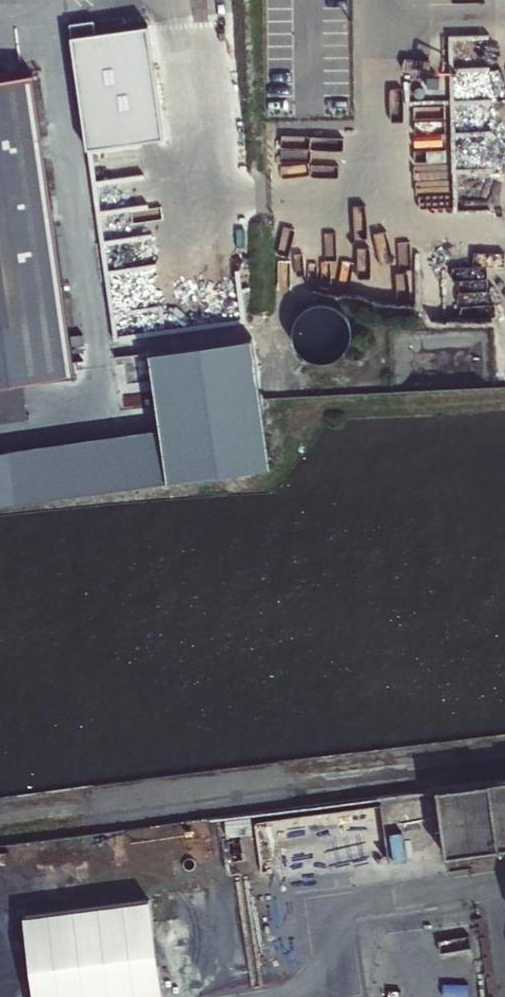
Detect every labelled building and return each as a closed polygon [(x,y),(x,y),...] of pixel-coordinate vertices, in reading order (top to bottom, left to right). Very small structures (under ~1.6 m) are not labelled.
[(43,72),(39,54),(0,59),(0,78),(43,72)] [(30,415),(25,381),(74,373),(32,75),(0,79),(0,419),(30,415)] [(268,467),(261,339),(158,353),(167,429),(0,453),(0,504),(268,467)] [(438,791),(447,856),(504,848),(504,782),(438,791)] [(219,885),(224,891),(232,893),(239,890),(242,884),(242,877),(238,872),(232,869),(225,871),(220,877),(219,885)] [(222,915),(227,921),(234,923),(241,921),(245,914),(245,908),(241,902),(235,900),(228,901),(223,907),(222,915)]
